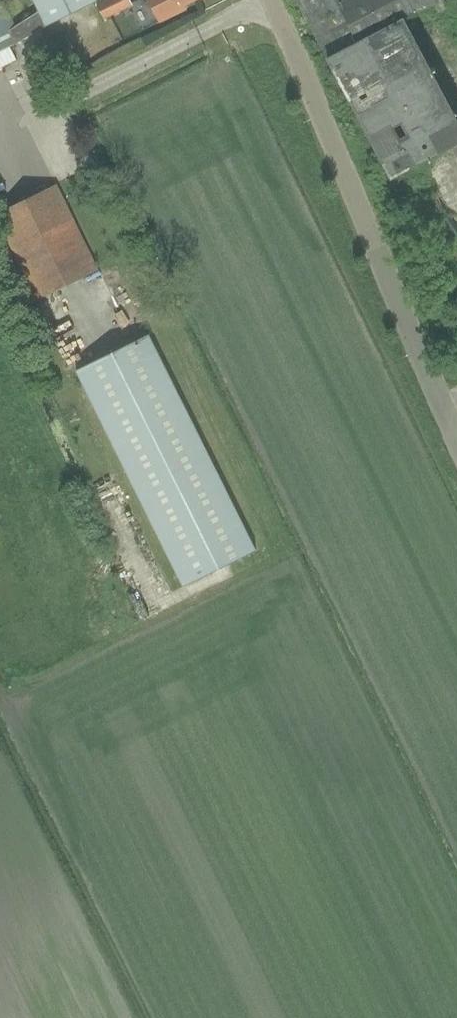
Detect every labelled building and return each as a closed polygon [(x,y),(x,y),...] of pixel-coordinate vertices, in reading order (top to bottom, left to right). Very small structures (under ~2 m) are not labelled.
[(22,41),(15,28),(2,0),(0,0),(0,52),(22,41)] [(98,1),(98,0),(34,0),(39,12),(47,26),(98,1)] [(97,6),(104,20),(133,6),(130,0),(106,0),(97,5),(97,6)] [(160,23),(187,9),(186,6),(197,0),(149,0),(160,23)] [(393,178),(456,144),(456,116),(406,19),(442,0),(299,0),(393,178)] [(15,28),(22,41),(47,26),(39,12),(15,28)] [(57,184),(0,212),(0,223),(37,300),(99,270),(57,184)] [(257,551),(149,334),(77,370),(184,586),(257,551)]
